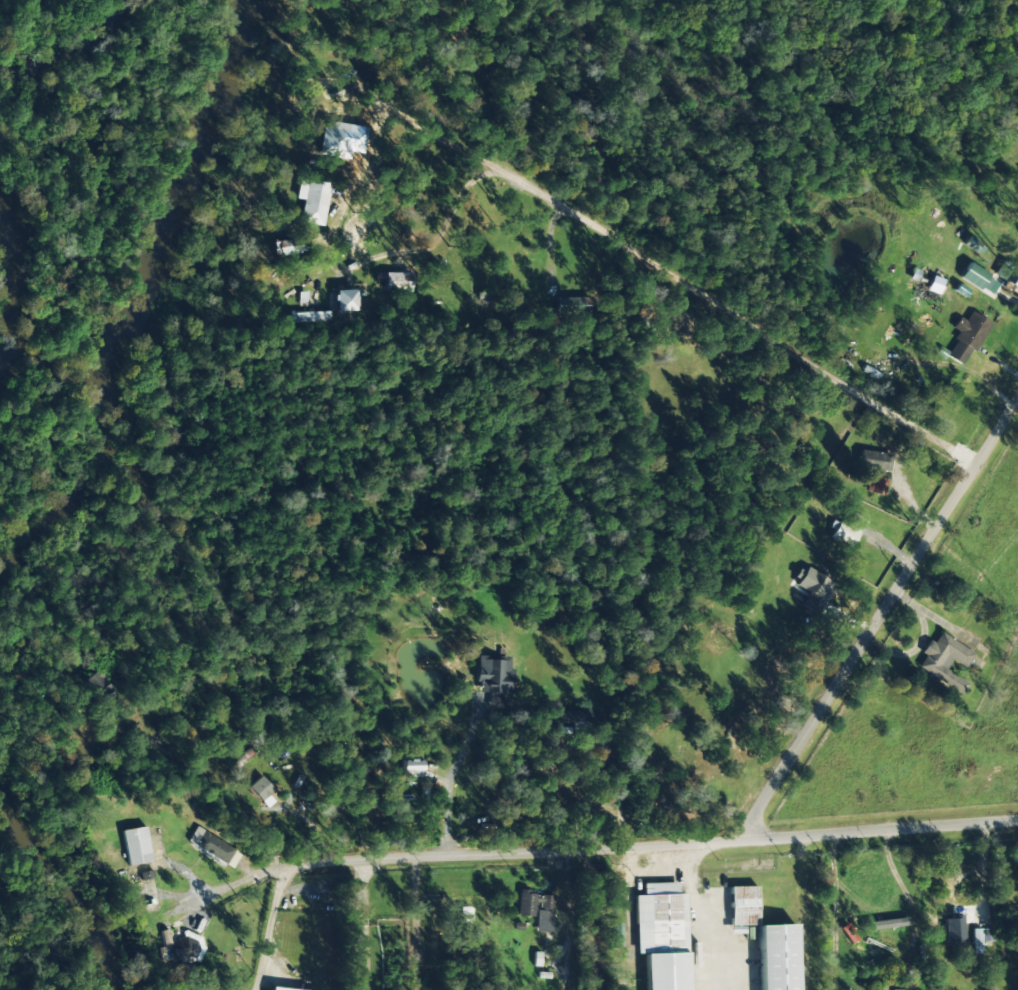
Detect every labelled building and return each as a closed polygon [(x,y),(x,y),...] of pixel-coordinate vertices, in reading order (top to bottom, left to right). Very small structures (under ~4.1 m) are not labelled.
[(351,124),(320,123),(318,156),(349,157),(351,124)] [(321,226),(328,184),(297,179),(294,199),(301,200),(297,223),(321,226)] [(1000,259),(990,276),(969,263),(959,278),(991,298),(1002,281),(1017,291),(1017,271),(1000,259)] [(935,304),(938,293),(941,294),(947,275),(924,268),(923,273),(912,270),(909,280),(916,282),(912,298),(935,304)] [(410,274),(378,273),(377,284),(388,285),(388,291),(410,292),(410,274)] [(335,291),(336,312),(356,311),(355,290),(335,291)] [(330,321),(330,312),(290,313),(290,322),(330,321)] [(990,324),(970,312),(965,321),(959,317),(952,328),(960,333),(946,356),(963,367),(990,324)] [(888,454),(859,451),(858,468),(887,471),(888,454)] [(865,492),(884,495),(886,480),(867,477),(865,492)] [(867,520),(845,509),(830,539),(851,550),(867,520)] [(807,593),(800,606),(816,615),(833,585),(801,567),(791,584),(807,593)] [(968,684),(945,670),(951,660),(965,668),(974,654),(939,633),(933,643),(928,640),(920,654),(924,656),(917,668),(961,695),(968,684)] [(508,657),(477,656),(476,694),(511,694),(512,669),(508,669),(508,657)] [(114,695),(102,672),(84,682),(96,705),(114,695)] [(548,713),(549,723),(571,723),(572,736),(585,735),(585,722),(589,722),(589,711),(548,713)] [(421,777),(420,755),(401,756),(402,778),(421,777)] [(259,802),(273,792),(262,777),(248,786),(259,802)] [(149,863),(146,828),(122,830),(125,865),(149,863)] [(227,863),(234,848),(193,829),(186,845),(227,863)] [(685,922),(690,922),(690,913),(685,913),(684,894),(678,894),(677,883),(642,884),(643,896),(634,896),(635,955),(644,954),(646,989),(688,989),(685,922)] [(756,887),(729,888),(729,926),(757,926),(756,887)] [(553,895),(518,893),(517,916),(533,917),(534,904),(537,904),(536,932),(551,933),(553,895)] [(930,914),(930,943),(957,942),(957,913),(930,914)] [(840,929),(850,944),(857,940),(847,924),(840,929)] [(795,925),(758,926),(760,989),(797,989),(795,925)] [(981,954),(980,942),(992,942),(991,929),(959,930),(959,943),(971,942),(971,955),(981,954)] [(196,963),(205,939),(180,930),(172,954),(196,963)] [(880,959),(884,951),(858,941),(855,949),(880,959)]
